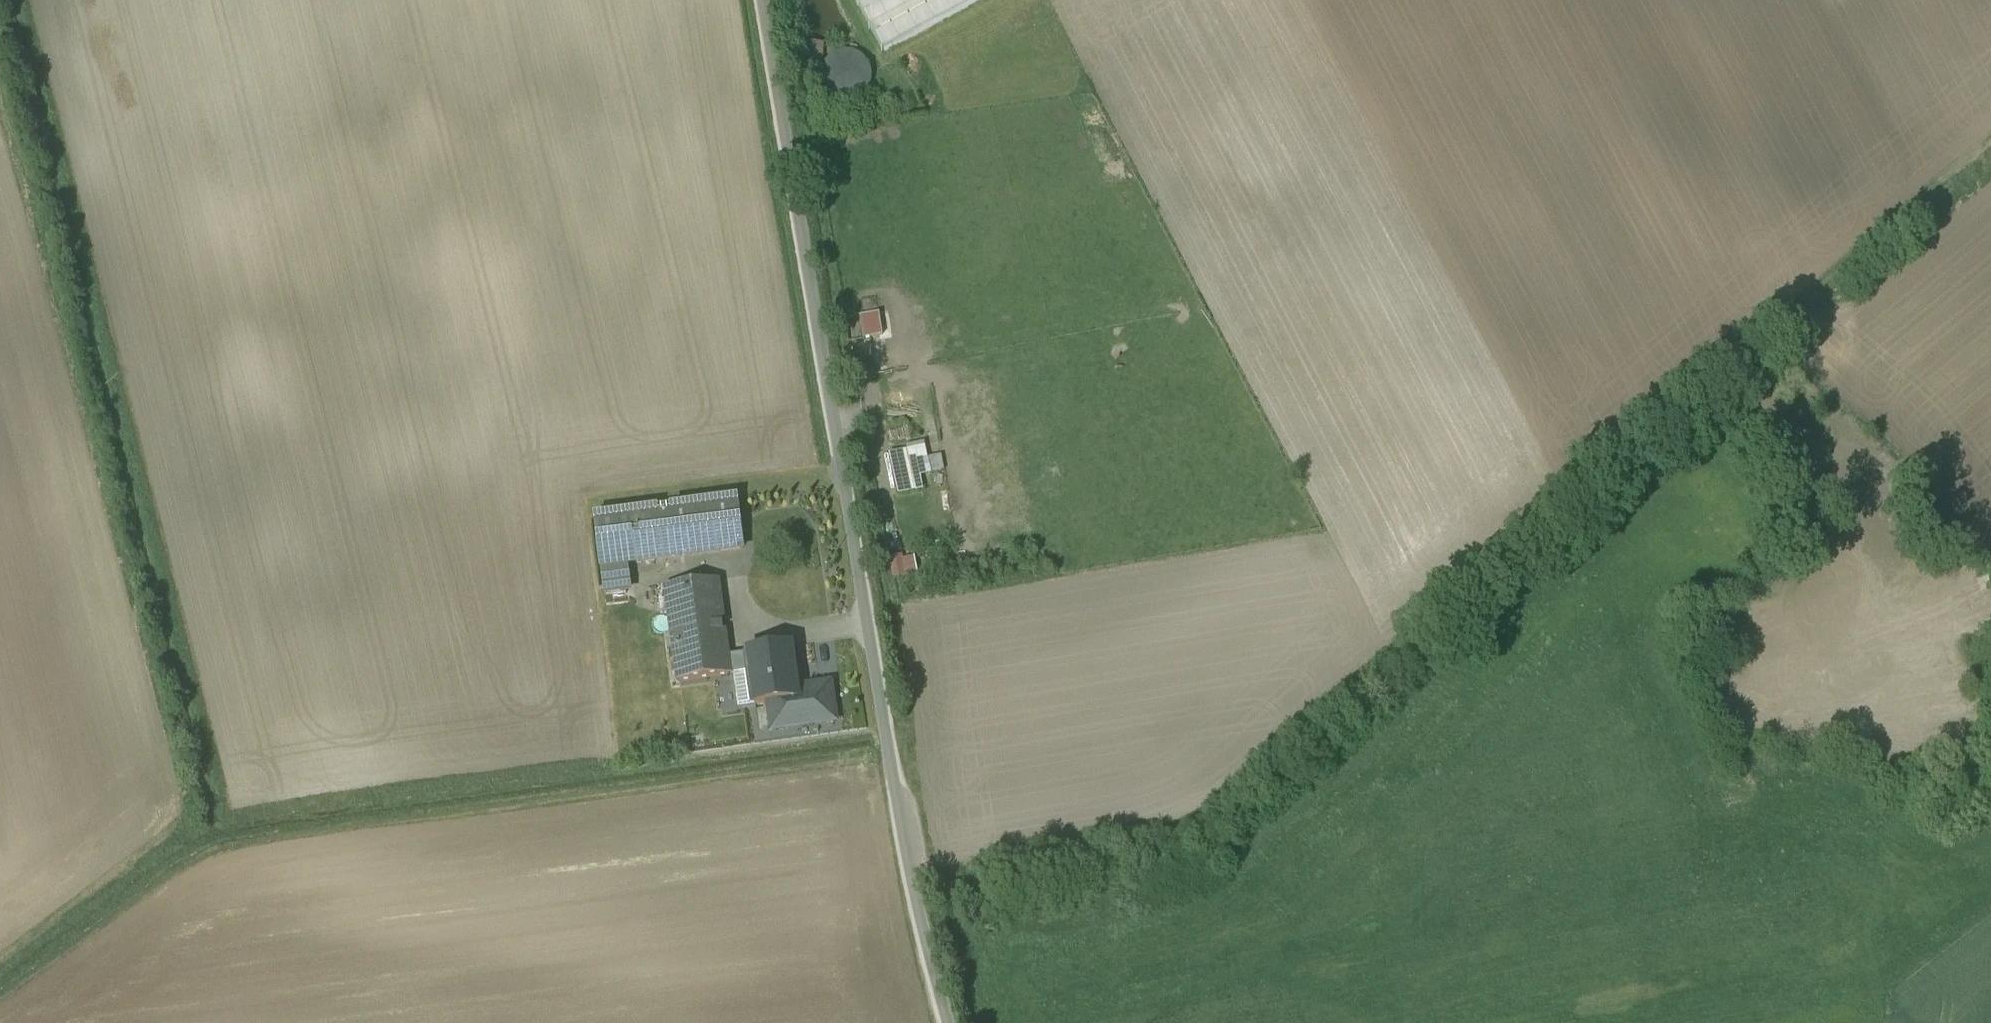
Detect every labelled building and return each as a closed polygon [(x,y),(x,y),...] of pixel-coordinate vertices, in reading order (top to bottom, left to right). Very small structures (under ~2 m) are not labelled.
[(883,52),(981,0),(855,0),(883,52)] [(870,88),(872,77),(869,67),(863,58),(854,52),(844,51),(833,53),(825,59),(819,68),(817,78),(819,89),(825,97),(834,103),(845,105),(855,103),(864,97),(870,88)] [(867,338),(888,335),(885,312),(864,315),(867,338)] [(925,474),(936,472),(930,444),(893,451),(901,494),(928,489),(925,474)] [(737,501),(632,515),(638,563),(743,549),(737,501)] [(894,558),(897,578),(922,574),(919,554),(894,558)] [(716,581),(667,587),(679,682),(729,676),(729,675),(726,657),(716,581)] [(790,647),(748,653),(751,672),(755,704),(755,705),(797,699),(794,679),(793,679),(789,649),(790,649),(790,647)] [(748,653),(726,657),(729,675),(735,674),(751,672),(748,653)] [(751,672),(735,674),(738,707),(755,704),(751,672)]
